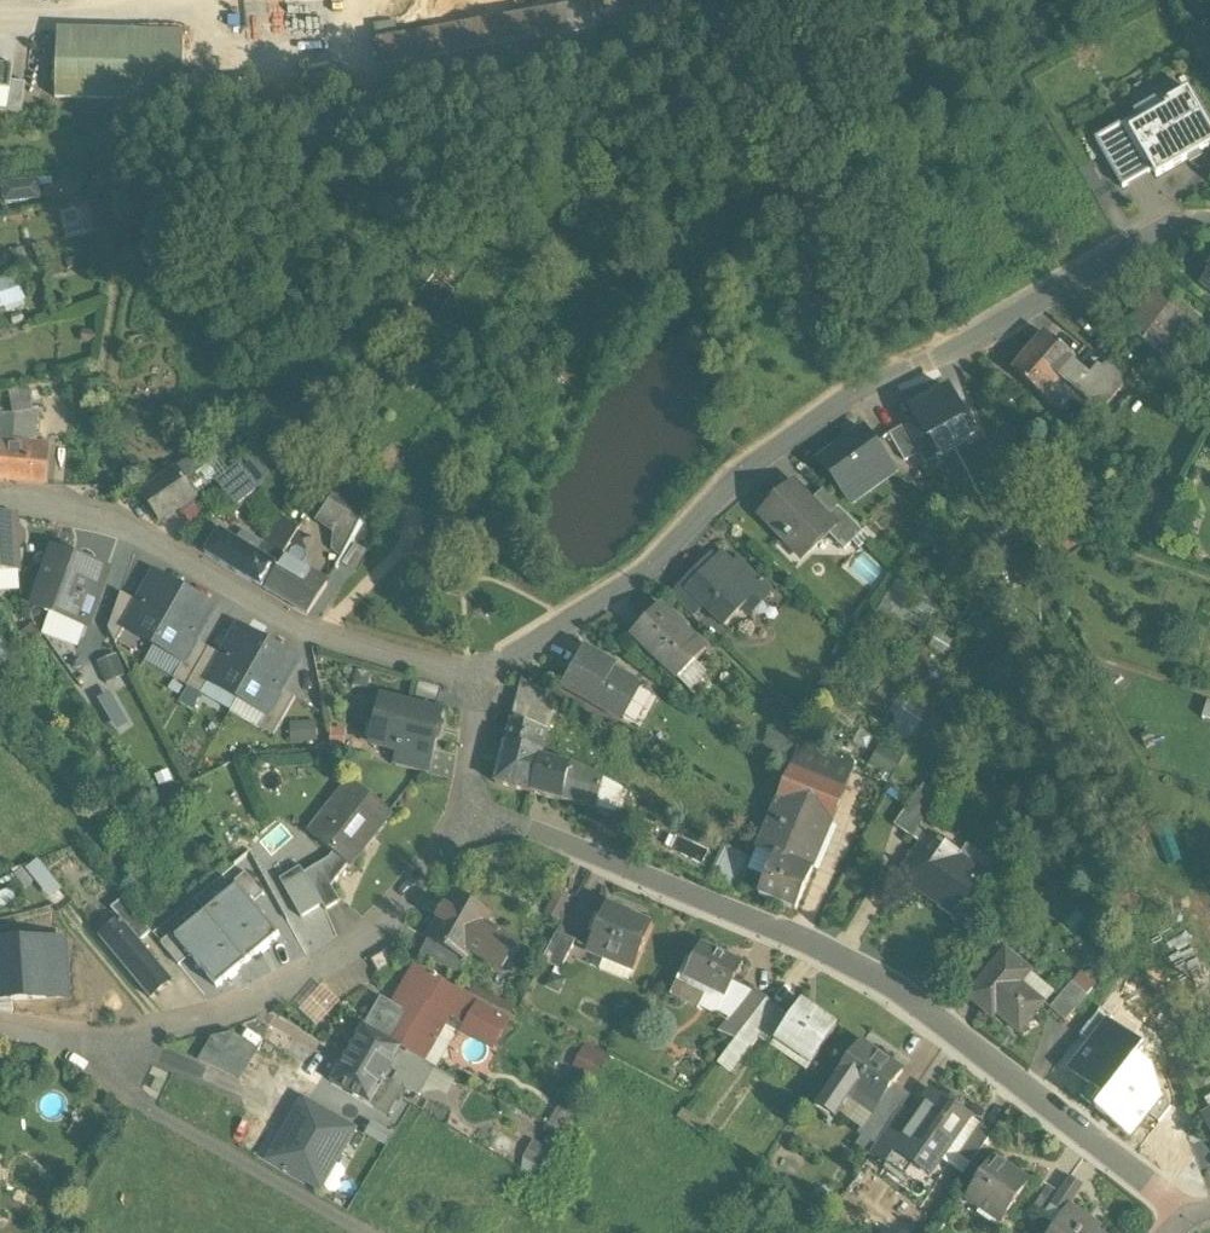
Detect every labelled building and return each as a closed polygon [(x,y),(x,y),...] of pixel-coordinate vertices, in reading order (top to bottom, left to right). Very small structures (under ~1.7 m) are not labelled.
[(185,35),(59,32),(58,101),(185,105),(185,35)] [(0,66),(0,91),(12,92),(12,84),(13,68),(0,66)] [(26,85),(12,84),(12,92),(11,114),(25,114),(26,85)] [(1209,150),(1209,131),(1188,91),(1126,126),(1156,180),(1209,150)] [(1095,143),(1122,191),(1153,174),(1126,126),(1095,143)] [(5,181),(7,202),(42,201),(41,179),(5,181)] [(95,203),(99,228),(126,224),(122,199),(95,203)] [(23,308),(21,278),(0,279),(0,309),(23,308)] [(1165,293),(1148,314),(1145,312),(1128,333),(1163,360),(1196,317),(1165,293)] [(1108,330),(1088,315),(1081,324),(1100,340),(1108,330)] [(96,336),(83,335),(83,345),(95,346),(96,336)] [(1076,361),(1045,335),(1028,355),(1059,381),(1073,365),(1076,361)] [(1059,381),(1028,355),(1013,373),(1044,399),(1059,381)] [(1073,365),(1059,381),(1076,395),(1089,378),(1073,365)] [(1089,378),(1076,395),(1094,410),(1101,415),(1123,390),(1098,367),(1089,378)] [(1059,381),(1044,399),(1061,414),(1071,401),(1076,395),(1059,381)] [(39,394),(16,392),(15,414),(19,415),(38,416),(39,394)] [(918,421),(929,440),(965,420),(949,392),(913,412),(918,421)] [(1076,395),(1071,401),(1084,412),(1080,416),(1086,420),(1094,410),(1076,395)] [(0,413),(0,438),(17,439),(19,415),(15,414),(0,413)] [(940,458),(929,440),(918,421),(904,429),(919,455),(926,467),(940,458)] [(902,427),(888,436),(904,463),(919,455),(904,429),(902,427)] [(245,446),(229,431),(218,441),(235,457),(245,446)] [(863,431),(821,461),(844,495),(887,464),(863,431)] [(0,447),(0,482),(51,484),(53,449),(0,447)] [(195,455),(142,494),(165,519),(210,487),(197,472),(205,466),(195,455)] [(221,487),(238,506),(271,477),(254,457),(221,487)] [(826,521),(794,489),(764,520),(787,543),(792,538),(807,553),(826,534),(832,527),(826,521)] [(371,510),(340,491),(322,518),(335,526),(332,549),(342,559),(371,510)] [(863,533),(838,509),(826,521),(832,527),(826,534),(844,552),(863,533)] [(0,519),(0,572),(21,571),(19,548),(25,542),(24,533),(18,528),(17,518),(0,519)] [(286,519),(275,538),(271,535),(268,541),(274,545),(265,560),(276,567),(287,552),(301,528),(286,519)] [(265,560),(219,533),(206,555),(262,588),(276,567),(265,560)] [(98,563),(56,549),(36,606),(77,620),(87,594),(98,563)] [(689,590),(687,591),(705,608),(726,628),(764,587),(738,562),(733,567),(721,555),(689,590)] [(328,583),(289,560),(268,591),(307,615),(328,583)] [(98,563),(87,594),(100,599),(111,568),(98,563)] [(186,592),(154,574),(138,603),(125,629),(155,647),(186,592)] [(705,608),(687,591),(689,590),(683,585),(671,597),(694,619),(705,608)] [(186,592),(155,647),(185,664),(196,643),(216,609),(186,592)] [(138,603),(122,593),(109,631),(117,644),(125,629),(138,603)] [(100,599),(87,594),(77,620),(91,625),(100,599)] [(707,652),(661,607),(632,637),(663,666),(662,667),(678,682),(707,652)] [(209,682),(238,699),(269,645),(239,628),(223,658),(209,682)] [(209,650),(196,643),(185,664),(175,681),(188,688),(209,650)] [(238,699),(269,717),(283,692),(300,663),(269,645),(238,699)] [(223,658),(209,650),(188,688),(201,696),(209,682),(223,658)] [(602,662),(584,652),(565,686),(623,719),(640,690),(615,676),(617,673),(601,664),(602,662)] [(102,663),(110,685),(122,681),(114,659),(102,663)] [(558,703),(522,685),(513,722),(548,731),(558,703)] [(297,700),(283,692),(269,717),(261,729),(275,737),(297,700)] [(97,703),(116,737),(129,730),(109,696),(97,703)] [(443,713),(383,698),(377,722),(383,723),(378,745),(401,751),(428,758),(428,757),(433,736),(437,737),(443,713)] [(548,731),(513,722),(513,724),(497,784),(532,793),(541,758),(542,758),(548,731)] [(317,741),(317,725),(298,725),(298,741),(317,741)] [(854,773),(800,748),(792,769),(846,792),(854,773)] [(428,758),(401,751),(397,766),(426,773),(430,758),(428,757),(428,758)] [(542,758),(541,758),(532,793),(562,801),(571,766),(542,758)] [(603,781),(571,766),(562,801),(596,810),(603,781)] [(846,792),(792,769),(778,802),(832,825),(846,792)] [(632,796),(603,781),(596,810),(595,814),(625,822),(632,796)] [(393,814),(351,782),(337,800),(341,804),(326,823),(329,826),(317,840),(335,853),(350,865),(352,866),(393,814)] [(919,794),(894,829),(912,841),(936,805),(919,794)] [(832,825),(778,802),(758,849),(778,857),(779,855),(813,870),(832,825)] [(959,858),(929,836),(904,872),(927,888),(922,895),(957,920),(978,888),(977,888),(985,876),(959,858)] [(737,880),(748,855),(728,847),(717,872),(737,880)] [(335,853),(332,858),(306,872),(312,882),(326,874),(333,887),(350,865),(335,853)] [(813,870),(779,855),(778,857),(762,895),(797,909),(813,870)] [(305,920),(327,906),(312,882),(306,872),(304,868),(282,882),(305,920)] [(238,888),(252,905),(264,895),(246,873),(234,883),(238,888)] [(333,887),(326,874),(312,882),(327,906),(329,910),(342,902),(333,887)] [(238,888),(207,914),(248,963),(279,937),(252,905),(238,888)] [(493,917),(456,895),(431,940),(468,961),(473,951),(499,966),(513,942),(487,927),(493,917)] [(123,921),(142,943),(152,934),(124,901),(113,910),(123,921)] [(606,907),(589,949),(636,968),(652,928),(630,919),(631,917),(606,907)] [(207,914),(175,940),(190,957),(216,989),(248,963),(207,914)] [(150,998),(173,980),(142,943),(123,921),(101,939),(150,998)] [(576,942),(558,934),(543,962),(561,971),(576,942)] [(179,966),(190,957),(175,940),(172,935),(161,944),(179,966)] [(468,961),(431,940),(422,956),(460,976),(468,961)] [(69,998),(66,961),(48,962),(46,943),(0,946),(0,997),(0,1002),(12,1002),(69,998)] [(396,945),(371,960),(379,973),(404,957),(396,945)] [(743,967),(702,947),(692,966),(695,968),(687,982),(725,1001),(743,967)] [(1006,953),(968,998),(985,1012),(988,1007),(1019,1034),(1043,1006),(1021,986),(1031,975),(1006,953)] [(463,997),(413,968),(392,1005),(382,999),(365,1028),(402,1050),(422,1062),(424,1063),(451,1018),(463,997)] [(1072,986),(1050,1012),(1065,1024),(1087,998),(1072,986)] [(724,1033),(736,1042),(766,1003),(754,993),(724,1033)] [(478,1005),(463,997),(451,1018),(466,1026),(478,1005)] [(736,1042),(719,1064),(736,1077),(783,1016),(766,1003),(736,1042)] [(817,1013),(804,1004),(803,1006),(802,1005),(775,1043),(810,1068),(836,1029),(816,1015),(817,1013)] [(507,1023),(478,1005),(466,1026),(496,1042),(507,1023)] [(1081,1036),(1093,1046),(1109,1026),(1113,1020),(1101,1011),(1081,1036)] [(1081,1099),(1097,1111),(1135,1062),(1143,1052),(1109,1026),(1093,1046),(1071,1074),(1090,1088),(1081,1099)] [(365,1028),(332,1083),(370,1104),(386,1077),(402,1050),(365,1028)] [(235,1035),(215,1039),(202,1062),(241,1079),(259,1050),(235,1035)] [(585,1044),(575,1065),(597,1076),(607,1054),(585,1044)] [(861,1045),(831,1089),(850,1102),(852,1104),(857,1097),(872,1107),(883,1091),(889,1095),(894,1088),(903,1075),(878,1057),(875,1061),(861,1051),(863,1047),(861,1045)] [(422,1062),(402,1050),(386,1077),(407,1089),(422,1062)] [(1150,1073),(1135,1062),(1097,1111),(1131,1138),(1148,1116),(1160,1102),(1150,1073)] [(857,1097),(852,1104),(850,1102),(839,1118),(860,1134),(870,1119),(876,1123),(894,1097),(895,1098),(900,1092),(894,1088),(889,1095),(883,1091),(872,1107),(857,1097)] [(850,1102),(831,1089),(816,1111),(835,1124),(839,1118),(850,1102)] [(971,1121),(931,1094),(923,1106),(926,1108),(916,1122),(902,1143),(894,1155),(931,1180),(971,1121)] [(1160,1102),(1148,1116),(1159,1125),(1171,1110),(1165,1094),(1160,1102)] [(894,1097),(876,1123),(870,1119),(860,1134),(857,1139),(863,1142),(876,1151),(879,1145),(902,1112),(906,1106),(895,1098),(894,1097)] [(356,1132),(304,1102),(269,1163),(322,1193),(356,1132)] [(916,1122),(902,1112),(879,1145),(894,1155),(902,1143),(916,1122)] [(981,1127),(959,1158),(972,1167),(994,1135),(981,1127)] [(876,1151),(863,1142),(857,1150),(870,1159),(876,1151)] [(994,1162),(966,1203),(1002,1228),(1030,1186),(994,1162)] [(1057,1201),(1052,1209),(1063,1218),(1068,1211),(1069,1211),(1082,1191),(1070,1181),(1057,1201)] [(1057,1201),(1045,1193),(1032,1212),(1044,1220),(1052,1209),(1057,1201)] [(1053,1232),(1098,1232),(1099,1232),(1069,1211),(1068,1211),(1063,1218),(1053,1232)]
